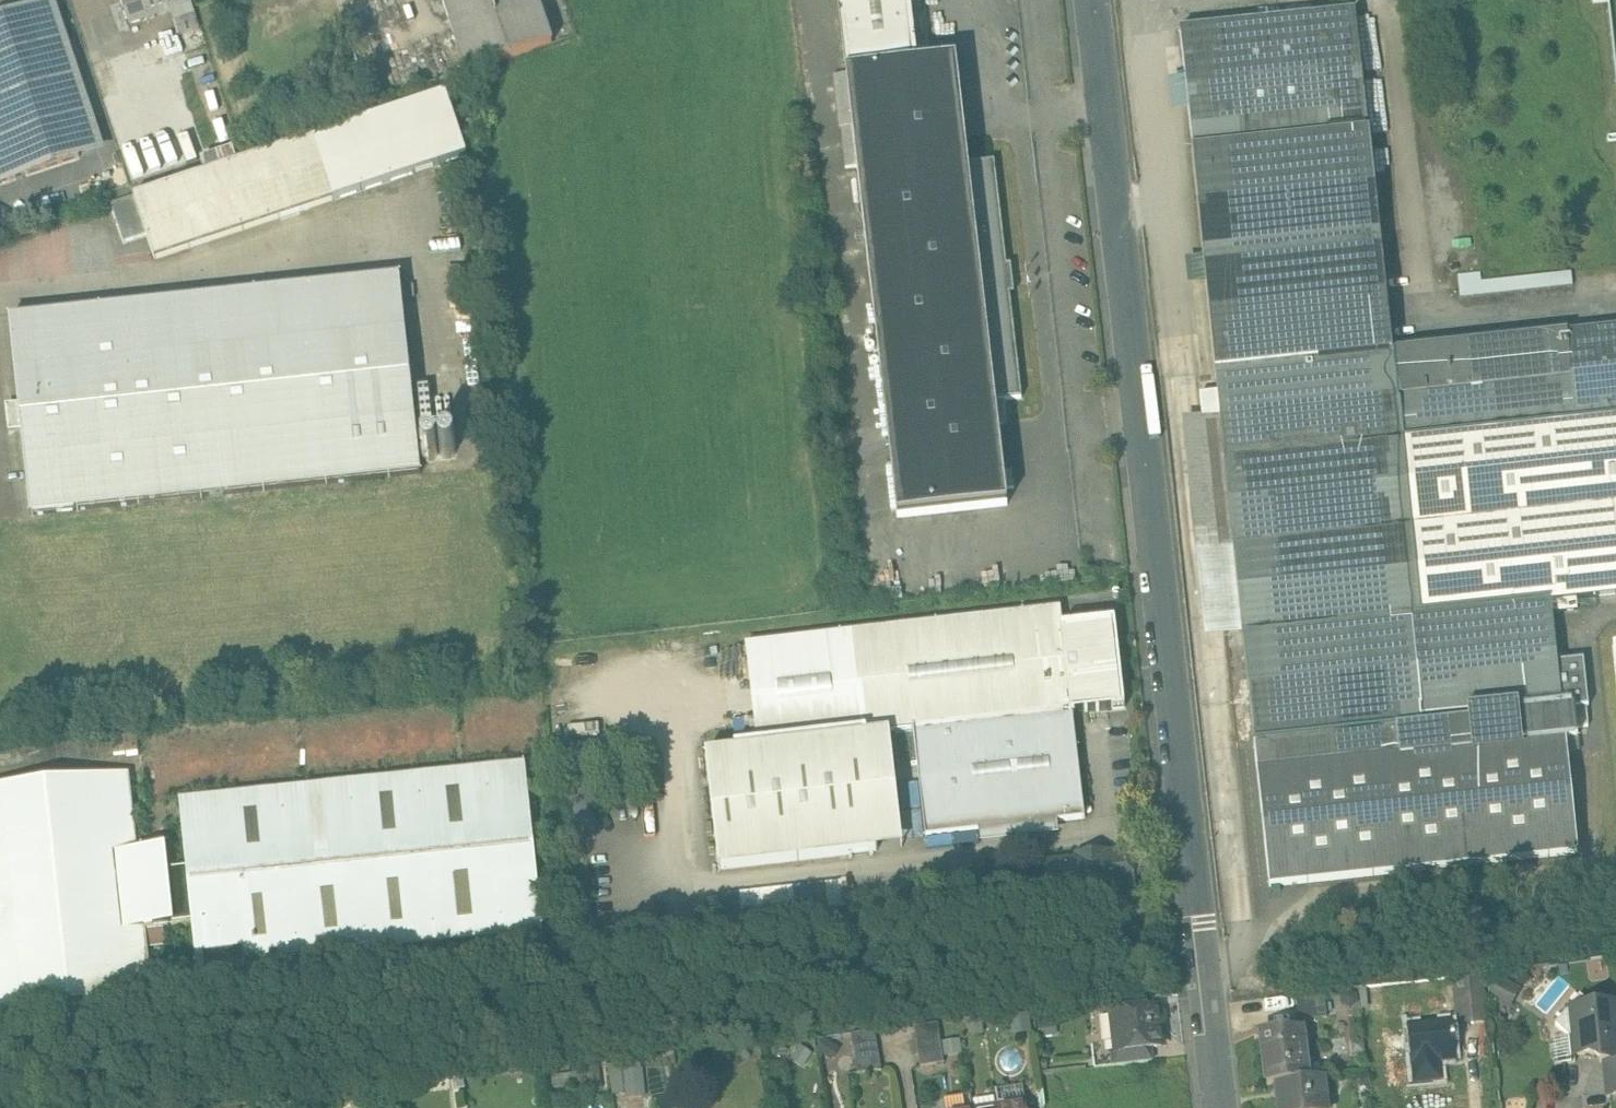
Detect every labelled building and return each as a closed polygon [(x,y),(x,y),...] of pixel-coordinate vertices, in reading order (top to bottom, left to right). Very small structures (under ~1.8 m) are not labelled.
[(124,9),(151,0),(121,0),(124,9)] [(124,9),(130,25),(171,11),(175,23),(196,16),(190,0),(151,0),(124,9)] [(467,72),(552,44),(538,0),(443,0),(467,72)] [(918,65),(910,0),(839,0),(847,73),(898,518),(1008,505),(996,401),(969,165),(957,60),(918,65)] [(0,20),(0,183),(80,157),(79,153),(84,151),(74,123),(68,125),(30,11),(31,11),(30,9),(0,20)] [(1180,30),(1193,151),(1192,151),(1254,742),(1269,886),(1578,853),(1572,793),(1585,791),(1581,752),(1567,753),(1566,738),(1578,737),(1577,727),(1575,708),(1563,709),(1558,662),(1552,611),(1551,601),(1576,598),(1615,594),(1615,328),(1392,353),(1369,132),(1368,132),(1355,12),(1180,30)] [(196,16),(175,23),(179,35),(200,28),(196,16)] [(446,93),(314,137),(335,199),(467,155),(446,93)] [(254,143),(201,161),(206,173),(135,197),(147,234),(155,259),(335,199),(314,137),(258,156),(254,143)] [(1022,398),(995,162),(969,165),(996,401),(1022,398)] [(135,197),(112,205),(124,242),(147,234),(135,197)] [(1502,268),(1456,272),(1457,284),(1459,297),(1572,285),(1571,272),(1503,279),(1502,268)] [(400,276),(57,313),(78,510),(421,473),(400,276)] [(57,313),(11,318),(32,515),(78,510),(57,313)] [(1576,598),(1551,601),(1552,611),(1577,609),(1576,598)] [(1061,607),(850,632),(862,735),(862,736),(864,736),(913,730),(926,836),(1085,817),(1073,713),(1063,626),(1061,607)] [(1115,620),(1063,626),(1073,713),(1125,707),(1115,620)] [(1584,659),(1558,662),(1563,709),(1575,708),(1587,707),(1589,706),(1584,659)] [(1587,707),(1575,708),(1577,727),(1589,726),(1587,707)] [(136,727),(111,730),(114,754),(139,751),(136,727)] [(862,735),(706,753),(720,868),(878,849),(864,736),(862,736),(862,735)] [(526,762),(242,793),(180,799),(187,870),(193,924),(198,971),(304,960),(544,934),(526,762)] [(0,787),(0,1014),(153,998),(146,929),(137,850),(129,773),(0,787)] [(187,870),(148,875),(146,849),(137,850),(146,929),(193,924),(187,870)] [(1112,853),(1105,854),(1105,852),(1078,855),(1079,859),(1044,863),(1048,897),(1082,893),(1085,895),(1113,892),(1114,889),(1134,887),(1133,876),(1138,876),(1141,871),(1141,865),(1136,862),(1131,862),(1131,856),(1125,856),(1112,853)] [(1482,974),(1453,977),(1455,998),(1485,995),(1482,974)] [(1517,988),(1499,979),(1490,996),(1507,1006),(1517,988)] [(1369,1005),(1367,986),(1359,987),(1361,1006),(1369,1005)] [(1325,991),(1296,994),(1299,1019),(1327,1016),(1325,991)] [(1455,998),(1455,1000),(1456,1000),(1459,1023),(1457,1023),(1457,1024),(1487,1021),(1485,995),(1455,998)] [(1580,995),(1556,1025),(1571,1038),(1573,1055),(1591,1053),(1601,1061),(1604,1061),(1604,1060),(1615,1059),(1615,1002),(1600,1004),(1600,1006),(1594,1007),(1580,995)] [(1156,1008),(1114,1013),(1119,1051),(1119,1052),(1151,1048),(1162,1047),(1162,1042),(1161,1040),(1159,1027),(1164,1022),(1163,1013),(1156,1008)] [(1451,1019),(1410,1023),(1416,1081),(1434,1079),(1433,1062),(1456,1059),(1454,1042),(1455,1041),(1454,1036),(1453,1036),(1451,1019)] [(938,1023),(915,1026),(917,1040),(940,1036),(938,1023)] [(875,1030),(852,1034),(854,1047),(877,1043),(875,1030)] [(1302,1030),(1263,1034),(1268,1084),(1278,1083),(1308,1080),(1302,1030)] [(940,1036),(917,1040),(919,1052),(942,1049),(940,1036)] [(877,1043),(854,1047),(856,1060),(879,1056),(877,1043)] [(1151,1048),(1119,1052),(1119,1051),(1112,1052),(1114,1066),(1153,1061),(1151,1048)] [(942,1049),(919,1052),(921,1066),(944,1063),(942,1049)] [(882,1070),(879,1056),(856,1060),(858,1073),(882,1070)] [(1604,1060),(1604,1061),(1608,1094),(1615,1094),(1615,1059),(1604,1060)] [(611,1067),(613,1097),(646,1095),(644,1065),(611,1067)] [(599,1070),(586,1072),(588,1085),(601,1083),(599,1070)] [(1278,1083),(1280,1107),(1327,1107),(1324,1078),(1308,1080),(1278,1083)]
